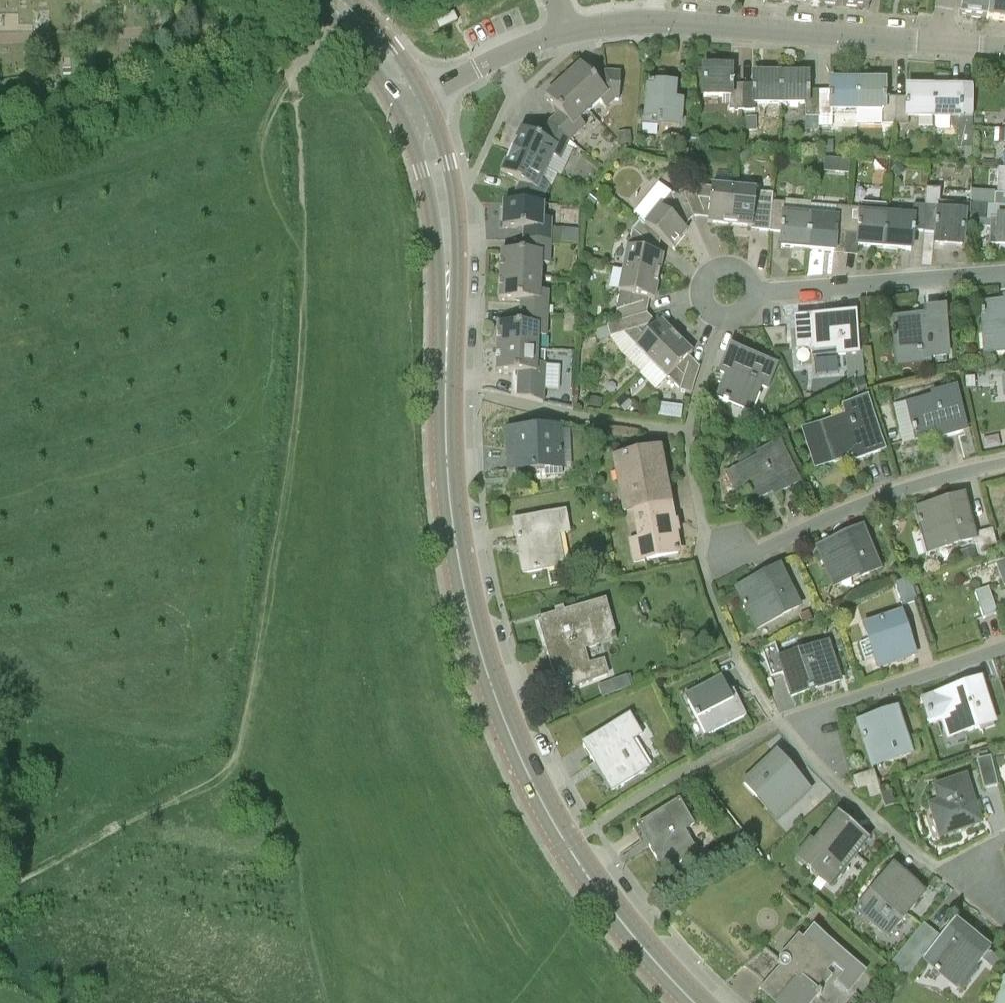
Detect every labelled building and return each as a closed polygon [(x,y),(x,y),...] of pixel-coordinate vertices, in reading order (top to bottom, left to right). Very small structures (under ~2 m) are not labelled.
[(841,7),(868,10),(869,0),(842,0),(841,7)] [(960,16),(970,17),(970,18),(982,19),(982,18),(987,19),(990,0),(963,0),(960,16)] [(987,19),(1004,21),(1004,0),(990,0),(987,19)] [(618,101),(620,94),(621,74),(605,73),(595,82),(582,68),(583,68),(581,66),(563,82),(591,112),(600,103),(606,110),(615,101),(618,101)] [(729,110),(742,110),(743,85),(733,85),(733,83),(731,83),(731,69),(704,69),(703,96),(730,97),(729,110)] [(743,85),(742,110),(755,110),(755,103),(781,103),(781,75),(754,75),(754,85),(743,85)] [(819,130),(819,116),(819,91),(809,91),(809,90),(807,89),(807,75),(781,75),(781,103),(807,103),(807,116),(806,130),(819,130)] [(560,114),(548,125),(570,142),(586,128),(580,122),(591,112),(563,82),(545,99),(546,101),(547,100),(560,114)] [(832,110),(857,110),(857,82),(831,82),(831,91),(819,91),(819,116),(832,116),(832,110)] [(884,82),(857,82),(857,110),(882,110),(882,123),(895,123),(895,98),(886,98),(886,96),(884,96),(884,82)] [(648,88),(646,118),(658,119),(657,126),(679,128),(680,104),(673,103),(674,87),(653,85),(654,85),(648,85),(648,88)] [(908,117),(934,117),(934,89),(908,89),(908,98),(895,98),(895,123),(908,123),(908,117)] [(973,148),(973,130),(973,89),(934,89),(934,117),(960,117),(960,130),(959,148),(964,148),(973,148)] [(745,118),(745,130),(757,130),(757,118),(745,118)] [(521,131),(511,153),(547,170),(553,159),(561,160),(570,142),(548,125),(547,125),(540,141),(523,133),(523,132),(521,131)] [(615,132),(616,144),(629,143),(628,131),(615,132)] [(688,142),(688,132),(679,132),(679,142),(688,142)] [(688,135),(688,144),(699,144),(699,135),(688,135)] [(831,140),(818,140),(818,154),(831,154),(831,140)] [(964,166),(973,166),(973,148),(964,148),(964,166)] [(752,158),(745,151),(735,159),(742,166),(752,158)] [(511,204),(544,205),(544,199),(550,186),(541,183),(547,170),(511,153),(500,176),(502,177),(502,176),(518,184),(511,204)] [(845,171),(845,158),(821,158),(821,171),(845,171)] [(889,172),(897,179),(905,172),(897,164),(889,172)] [(999,168),(997,194),(995,194),(994,206),(1004,207),(1004,169),(999,168)] [(926,189),(925,206),(923,232),(936,233),(935,245),(962,247),(964,216),(970,216),(971,216),(971,205),(940,202),(940,190),(939,190),(939,179),(929,179),(928,189),(926,189)] [(632,217),(638,222),(661,240),(672,249),(687,231),(680,225),(682,222),(693,217),(682,191),(672,194),(659,184),(632,217)] [(693,187),(682,191),(693,217),(704,213),(709,213),(708,223),(730,225),(734,189),(711,187),(711,189),(693,187)] [(757,231),(771,232),(773,202),(774,194),(756,192),(756,191),(734,189),(730,225),(752,227),(753,225),(757,226),(757,231)] [(597,197),(588,191),(581,201),(589,207),(597,197)] [(782,247),(807,249),(809,217),(785,215),(786,203),(773,202),(771,232),(782,233),(781,248),(782,248),(782,247)] [(525,228),(525,241),(551,242),(553,220),(544,219),(544,205),(511,204),(506,204),(506,203),(504,203),(503,228),(505,228),(505,227),(525,228)] [(989,245),(1004,246),(1004,207),(994,206),(971,204),(971,205),(971,216),(970,216),(970,227),(990,228),(989,245)] [(914,231),(923,232),(925,206),(913,205),(912,218),(887,216),(884,248),(910,250),(910,251),(911,251),(912,234),(914,234),(914,231)] [(837,233),(847,234),(849,208),(836,207),(811,206),(810,217),(809,217),(807,249),(833,251),(833,252),(834,252),(835,235),(837,235),(837,233)] [(859,246),(884,248),(887,216),(861,214),(862,209),(849,208),(847,234),(859,235),(858,247),(859,247),(859,246)] [(628,248),(624,271),(659,278),(663,256),(653,254),(654,249),(661,240),(638,222),(632,229),(633,230),(629,249),(628,248)] [(550,265),(551,242),(525,241),(524,254),(504,254),(504,253),(502,253),(500,277),(541,278),(541,264),(550,265)] [(617,310),(620,322),(647,314),(644,303),(645,298),(654,300),(659,278),(624,271),(620,292),(632,294),(629,307),(617,310)] [(522,302),(521,314),(548,315),(549,292),(541,291),(541,278),(500,277),(499,302),(502,302),(502,301),(522,302)] [(982,305),(984,340),(1004,339),(1004,304),(983,306),(983,305),(982,305)] [(946,357),(942,309),(925,310),(925,317),(893,320),(896,354),(928,351),(929,358),(946,357)] [(498,325),(497,349),(538,351),(539,337),(547,337),(548,315),(521,314),(520,326),(498,325)] [(636,347),(651,362),(676,337),(661,322),(654,329),(650,325),(647,314),(620,322),(607,326),(608,327),(611,338),(623,335),(636,346),(636,347)] [(584,316),(580,316),(580,326),(590,326),(590,320),(584,316)] [(851,319),(796,320),(798,356),(854,353),(851,319)] [(599,341),(611,338),(608,327),(596,331),(599,341)] [(676,337),(651,362),(667,378),(668,377),(680,391),(691,394),(700,367),(689,364),(686,360),(692,354),(676,337)] [(545,367),(545,364),(537,364),(538,351),(497,349),(496,373),(499,374),(499,373),(518,374),(516,396),(544,402),(545,367)] [(718,395),(718,397),(750,409),(760,384),(767,387),(774,369),(730,351),(721,373),(727,375),(719,396),(718,395)] [(974,377),(964,378),(965,389),(975,388),(974,377)] [(860,379),(851,381),(856,395),(864,392),(860,379)] [(909,405),(916,439),(918,439),(917,438),(939,433),(940,438),(964,432),(953,391),(934,395),(935,399),(909,405)] [(622,395),(613,403),(622,413),(631,405),(622,395)] [(600,400),(587,397),(586,406),(599,408),(600,400)] [(680,407),(653,403),(651,416),(678,419),(680,407)] [(806,430),(811,448),(818,466),(860,452),(862,457),(878,452),(862,404),(846,410),(848,416),(806,430)] [(883,422),(886,435),(896,433),(893,420),(883,422)] [(562,468),(561,449),(560,429),(506,431),(508,471),(534,470),(562,468)] [(775,494),(797,484),(777,446),(759,456),(760,459),(728,474),(738,495),(746,492),(748,496),(750,496),(753,502),(754,501),(753,501),(773,491),(775,494)] [(637,455),(615,459),(620,483),(630,481),(635,508),(669,502),(659,450),(658,450),(659,454),(638,459),(637,455)] [(975,539),(963,498),(946,503),(946,504),(936,507),(935,505),(917,511),(926,542),(954,534),(957,544),(975,539)] [(669,502),(635,508),(645,560),(679,553),(669,502)] [(514,522),(517,539),(518,546),(521,545),(526,572),(523,572),(523,573),(565,565),(559,535),(570,533),(566,512),(533,518),(514,522)] [(862,530),(818,549),(831,579),(858,566),(863,576),(879,569),(862,530)] [(993,530),(978,534),(984,556),(999,552),(993,530)] [(960,561),(977,557),(975,547),(958,553),(960,561)] [(800,606),(779,568),(763,576),(764,578),(754,583),(754,581),(737,590),(745,606),(743,606),(744,608),(746,608),(752,619),(778,605),(783,614),(800,606)] [(918,602),(909,578),(895,584),(903,607),(918,602)] [(975,593),(983,619),(997,613),(989,588),(975,593)] [(538,621),(554,676),(559,694),(610,679),(605,660),(589,664),(585,650),(612,642),(611,638),(617,636),(606,601),(538,621)] [(845,620),(847,616),(849,612),(846,607),(836,610),(839,621),(845,620)] [(803,625),(813,620),(809,611),(799,616),(803,625)] [(864,628),(878,667),(915,655),(901,615),(864,628)] [(750,652),(757,649),(753,641),(746,644),(750,652)] [(775,644),(763,650),(772,677),(783,673),(792,697),(809,691),(809,692),(813,691),(813,690),(840,680),(828,644),(781,660),(775,644)] [(612,683),(616,693),(631,688),(626,677),(612,683)] [(732,700),(721,677),(686,695),(706,736),(746,716),(737,698),(732,700)] [(931,698),(923,701),(930,723),(942,719),(945,728),(961,722),(965,732),(994,723),(980,681),(963,687),(963,689),(953,692),(953,691),(934,697),(932,696),(931,698)] [(857,723),(870,762),(884,757),(886,763),(911,755),(897,710),(881,715),(882,717),(874,720),(873,718),(857,723)] [(583,745),(595,763),(599,761),(615,787),(611,790),(612,791),(648,768),(638,751),(632,741),(642,735),(630,716),(583,745)] [(916,736),(906,739),(911,754),(921,751),(916,736)] [(980,761),(989,759),(988,752),(978,754),(980,761)] [(776,755),(745,784),(757,797),(765,789),(785,812),(809,790),(796,776),(794,777),(787,769),(789,768),(776,755)] [(976,762),(984,790),(998,786),(991,758),(989,759),(980,761),(976,762)] [(869,798),(881,794),(882,794),(875,771),(853,778),(857,792),(866,789),(869,798)] [(965,778),(935,789),(943,812),(934,816),(941,836),(980,822),(965,778)] [(882,794),(881,794),(885,808),(895,805),(891,791),(882,794)] [(641,825),(648,837),(652,844),(649,846),(665,872),(682,861),(698,852),(685,831),(694,825),(690,818),(679,801),(637,826),(638,827),(641,825)] [(865,843),(836,819),(814,845),(810,842),(797,858),(819,877),(826,869),(837,878),(865,843)] [(908,880),(893,867),(858,909),(874,923),(908,880)] [(898,925),(924,893),(908,880),(874,923),(880,927),(888,917),(898,925)] [(910,941),(890,965),(909,980),(925,959),(951,981),(959,971),(967,978),(990,950),(987,948),(955,923),(955,922),(954,921),(927,955),(910,941)] [(775,1000),(779,1002),(812,1002),(820,994),(818,993),(832,976),(827,972),(833,966),(842,974),(836,981),(849,992),(867,972),(813,926),(803,939),(798,936),(779,960),(764,948),(758,953),(744,965),(745,966),(775,992),(780,987),(783,990),(775,1000)] [(982,960),(996,971),(1003,962),(990,951),(982,960)] [(996,1002),(1004,1002),(1004,983),(1001,985),(996,1002)]
